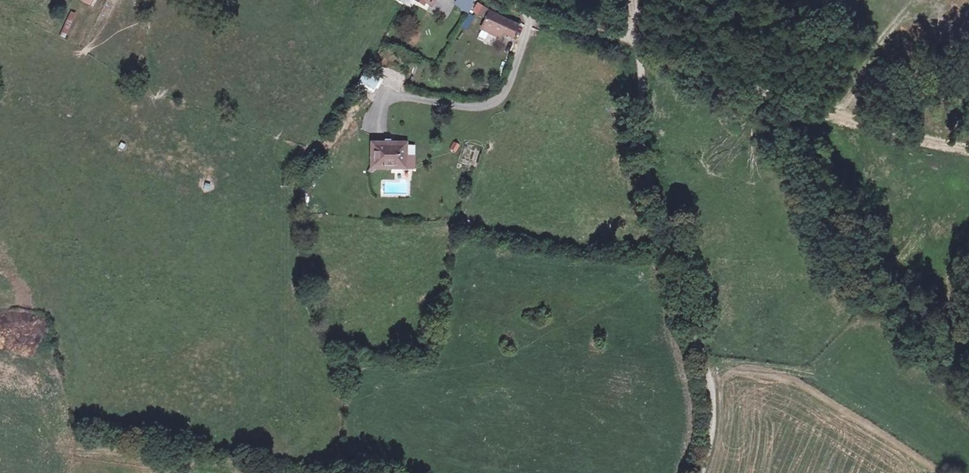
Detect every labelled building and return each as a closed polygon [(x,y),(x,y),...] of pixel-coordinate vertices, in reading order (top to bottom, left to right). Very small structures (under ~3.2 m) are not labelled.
[(456,3),(469,13),(473,6),(470,3),(473,0),(458,0),(456,3)] [(499,15),(490,11),(488,15),(482,28),(501,36),(503,31),(513,36),(518,25),(499,16),(499,15)] [(474,16),(469,13),(464,20),(469,23),(474,16)] [(379,81),(366,73),(359,86),(372,93),(379,81)] [(455,153),(459,146),(453,142),(449,150),(455,153)] [(405,144),(372,143),(372,169),(405,168),(405,146),(405,144)] [(405,146),(405,168),(414,168),(413,146),(405,146)]
